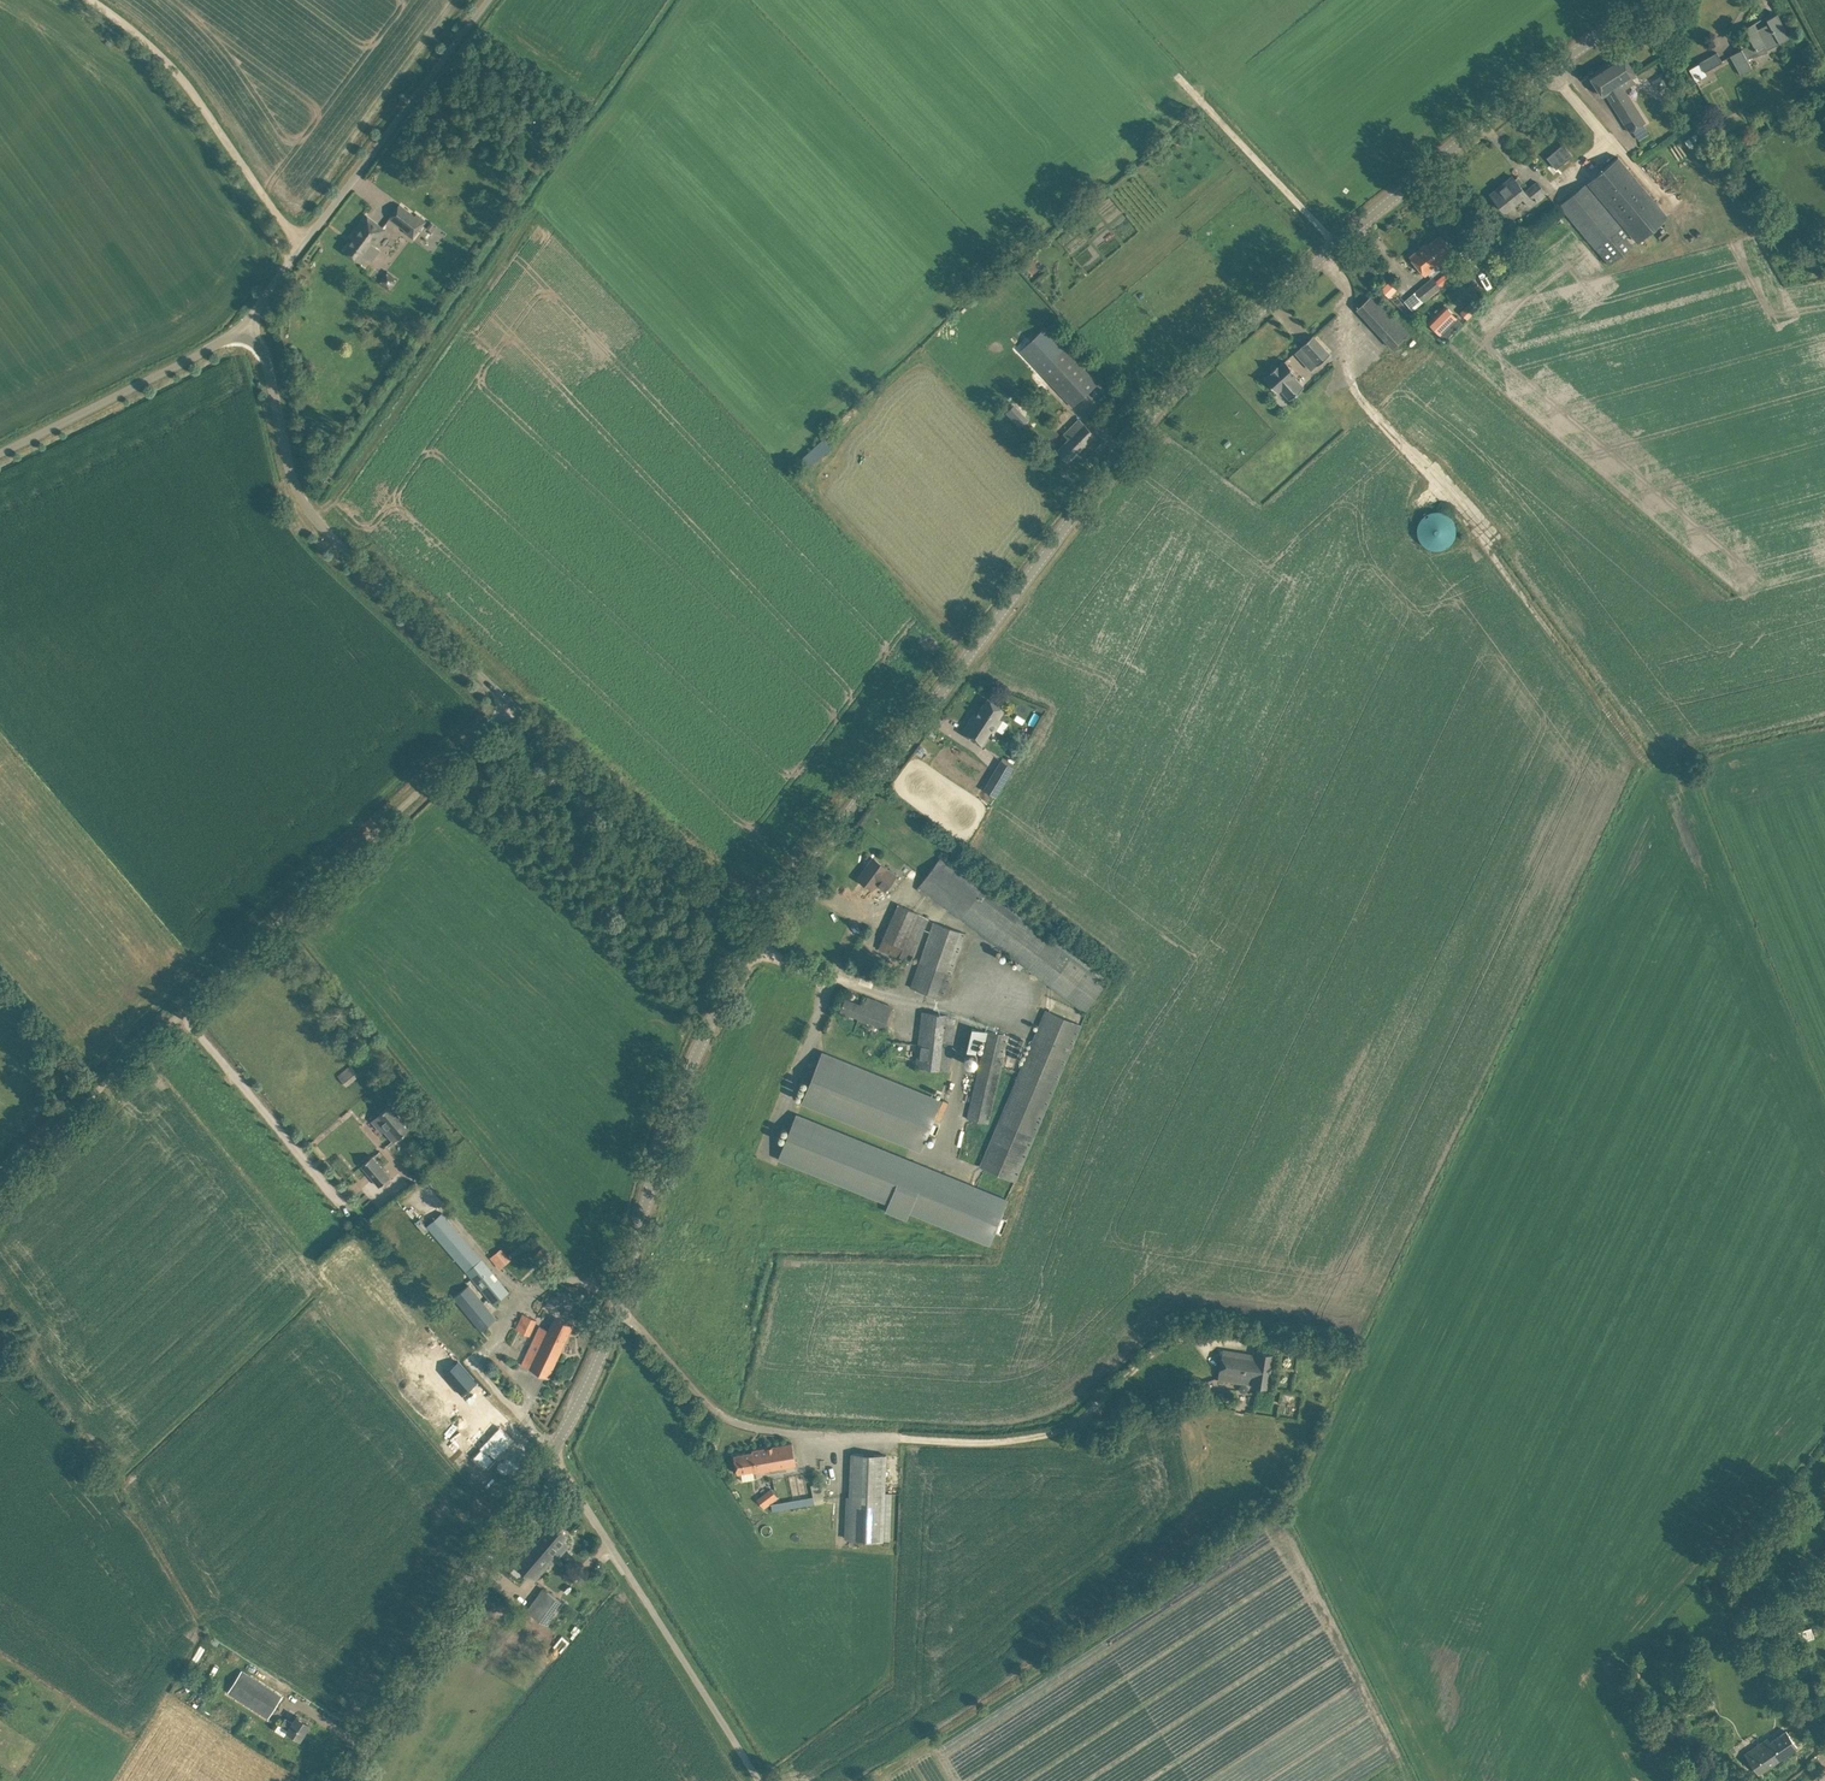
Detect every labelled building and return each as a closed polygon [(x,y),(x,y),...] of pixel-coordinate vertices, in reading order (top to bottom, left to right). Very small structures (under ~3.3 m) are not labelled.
[(1780,42),(1788,34),(1777,13),(1766,19),(1770,25),(1759,31),(1755,23),(1767,16),(1766,16),(1744,28),(1753,45),(1743,51),(1741,49),(1730,55),(1740,73),(1752,67),(1747,59),(1768,51),(1766,49),(1780,42)] [(1699,62),(1700,62),(1689,68),(1696,80),(1706,74),(1704,71),(1722,61),(1717,52),(1699,62)] [(1625,89),(1636,82),(1632,76),(1635,73),(1622,53),(1589,75),(1603,96),(1605,94),(1621,83),(1625,89)] [(1655,87),(1664,85),(1662,76),(1653,77),(1655,87)] [(1646,121),(1625,89),(1621,83),(1605,94),(1629,132),(1646,121)] [(1564,141),(1548,155),(1558,167),(1574,153),(1564,141)] [(1637,242),(1669,216),(1619,156),(1560,204),(1610,264),(1633,245),(1627,237),(1630,234),(1637,242)] [(1530,204),(1546,192),(1537,181),(1525,191),(1512,175),(1490,193),(1506,212),(1508,210),(1506,208),(1523,195),(1530,204)] [(403,231),(413,238),(426,221),(415,213),(414,215),(400,204),(390,217),(405,229),(403,231)] [(375,245),(387,230),(367,215),(354,232),(357,233),(344,250),(362,263),(367,256),(372,260),(381,249),(375,245)] [(1438,265),(1445,273),(1450,279),(1451,278),(1447,273),(1452,269),(1444,260),(1442,259),(1453,250),(1440,234),(1427,245),(1441,262),(1438,265)] [(1425,275),(1438,265),(1441,262),(1427,245),(1426,243),(1410,256),(1425,275)] [(1445,273),(1436,280),(1433,277),(1416,291),(1424,301),(1441,287),(1440,286),(1450,279),(1445,273)] [(1386,281),(1379,290),(1387,297),(1395,288),(1386,281)] [(1352,308),(1389,348),(1407,332),(1370,291),(1352,308)] [(1468,301),(1458,310),(1465,318),(1475,309),(1468,301)] [(1445,305),(1428,322),(1446,339),(1462,322),(1445,305)] [(1021,350),(1073,406),(1098,384),(1045,327),(1021,350)] [(1301,346),(1318,365),(1330,354),(1313,335),(1301,346)] [(1297,374),(1285,360),(1278,367),(1277,365),(1271,371),(1272,372),(1265,378),(1278,392),(1281,389),(1290,399),(1303,387),(1294,377),(1297,374)] [(1068,461),(1095,434),(1080,418),(1064,434),(1068,438),(1057,450),(1068,461)] [(1433,549),(1439,549),(1445,547),(1449,544),(1453,539),(1455,534),(1456,529),(1455,524),(1453,520),(1451,517),(1447,513),(1443,511),(1438,510),(1434,511),(1430,511),(1426,513),(1421,518),(1418,523),(1417,527),(1417,533),(1418,538),(1422,543),(1425,546),(1427,547),(1433,549)] [(977,714),(974,713),(961,732),(981,745),(993,726),(996,728),(1002,719),(999,717),(1005,709),(987,698),(977,714)] [(983,789),(997,797),(1014,767),(1000,759),(983,789)] [(941,856),(918,887),(926,893),(928,891),(1019,960),(1016,965),(1020,969),(1024,964),(1085,1010),(1106,982),(1048,938),(1058,923),(1051,917),(1044,928),(1042,926),(1038,931),(941,856)] [(885,888),(895,874),(873,857),(858,877),(872,888),(877,881),(885,888)] [(877,946),(911,960),(928,919),(917,911),(918,911),(896,901),(877,946)] [(912,988),(943,998),(965,931),(934,921),(912,988)] [(879,981),(891,984),(894,976),(882,972),(879,981)] [(841,1011),(884,1028),(893,1006),(867,996),(863,1005),(845,998),(841,1011)] [(980,1165),(1016,1180),(1081,1024),(1046,1009),(980,1165)] [(950,1069),(956,1015),(922,1011),(916,1065),(950,1069)] [(968,1117),(989,1122),(1010,1034),(972,1025),(966,1048),(983,1051),(968,1117)] [(802,1102),(921,1150),(942,1099),(822,1051),(802,1102)] [(967,1054),(965,1056),(965,1060),(966,1063),(968,1065),(971,1065),(974,1064),(976,1062),(977,1059),(976,1056),(974,1054),(970,1053),(967,1054)] [(338,1075),(347,1085),(360,1075),(351,1064),(338,1075)] [(371,1120),(370,1120),(381,1132),(384,1129),(384,1130),(394,1141),(412,1126),(392,1102),(376,1115),(371,1120)] [(888,1203),(885,1210),(907,1219),(910,1211),(990,1243),(1008,1199),(796,1114),(778,1159),(888,1203)] [(373,1155),(361,1165),(379,1186),(390,1176),(373,1155)] [(428,1224),(493,1305),(509,1291),(482,1258),(442,1212),(428,1224)] [(494,1254),(491,1257),(501,1268),(504,1265),(508,1262),(498,1251),(494,1254)] [(551,1258),(545,1264),(552,1271),(558,1265),(551,1258)] [(469,1284),(453,1297),(481,1330),(497,1317),(469,1284)] [(516,1329),(530,1335),(537,1320),(523,1314),(516,1329)] [(555,1316),(549,1330),(540,1325),(522,1363),(548,1376),(573,1324),(555,1316)] [(1270,1387),(1276,1354),(1257,1351),(1257,1354),(1223,1349),(1218,1379),(1270,1387)] [(463,1395),(477,1382),(458,1360),(444,1373),(463,1395)] [(503,1450),(504,1451),(515,1439),(500,1425),(489,1437),(480,1446),(479,1447),(481,1448),(473,1456),(485,1468),(503,1450)] [(751,1472),(796,1465),(792,1442),(752,1449),(753,1451),(734,1454),(737,1472),(751,1470),(751,1472)] [(847,1538),(883,1540),(887,1454),(851,1453),(847,1538)] [(771,1488),(757,1499),(764,1508),(778,1497),(771,1488)] [(813,1496),(772,1503),(773,1511),(814,1504),(813,1496)] [(552,1553),(568,1534),(554,1522),(517,1565),(534,1580),(555,1556),(552,1553)] [(525,1609),(548,1625),(565,1602),(543,1586),(525,1609)] [(1790,1627),(1794,1643),(1809,1638),(1805,1627),(1803,1628),(1801,1623),(1790,1627)] [(229,1690),(269,1716),(282,1696),(241,1670),(229,1690)] [(1803,1715),(1793,1701),(1785,1707),(1795,1721),(1803,1715)] [(301,1738),(311,1723),(297,1714),(293,1721),(286,1717),(281,1724),(279,1722),(276,1728),(285,1734),(288,1730),(301,1738)] [(1758,1773),(1797,1746),(1785,1729),(1770,1740),(1768,1737),(1745,1753),(1758,1773)]
